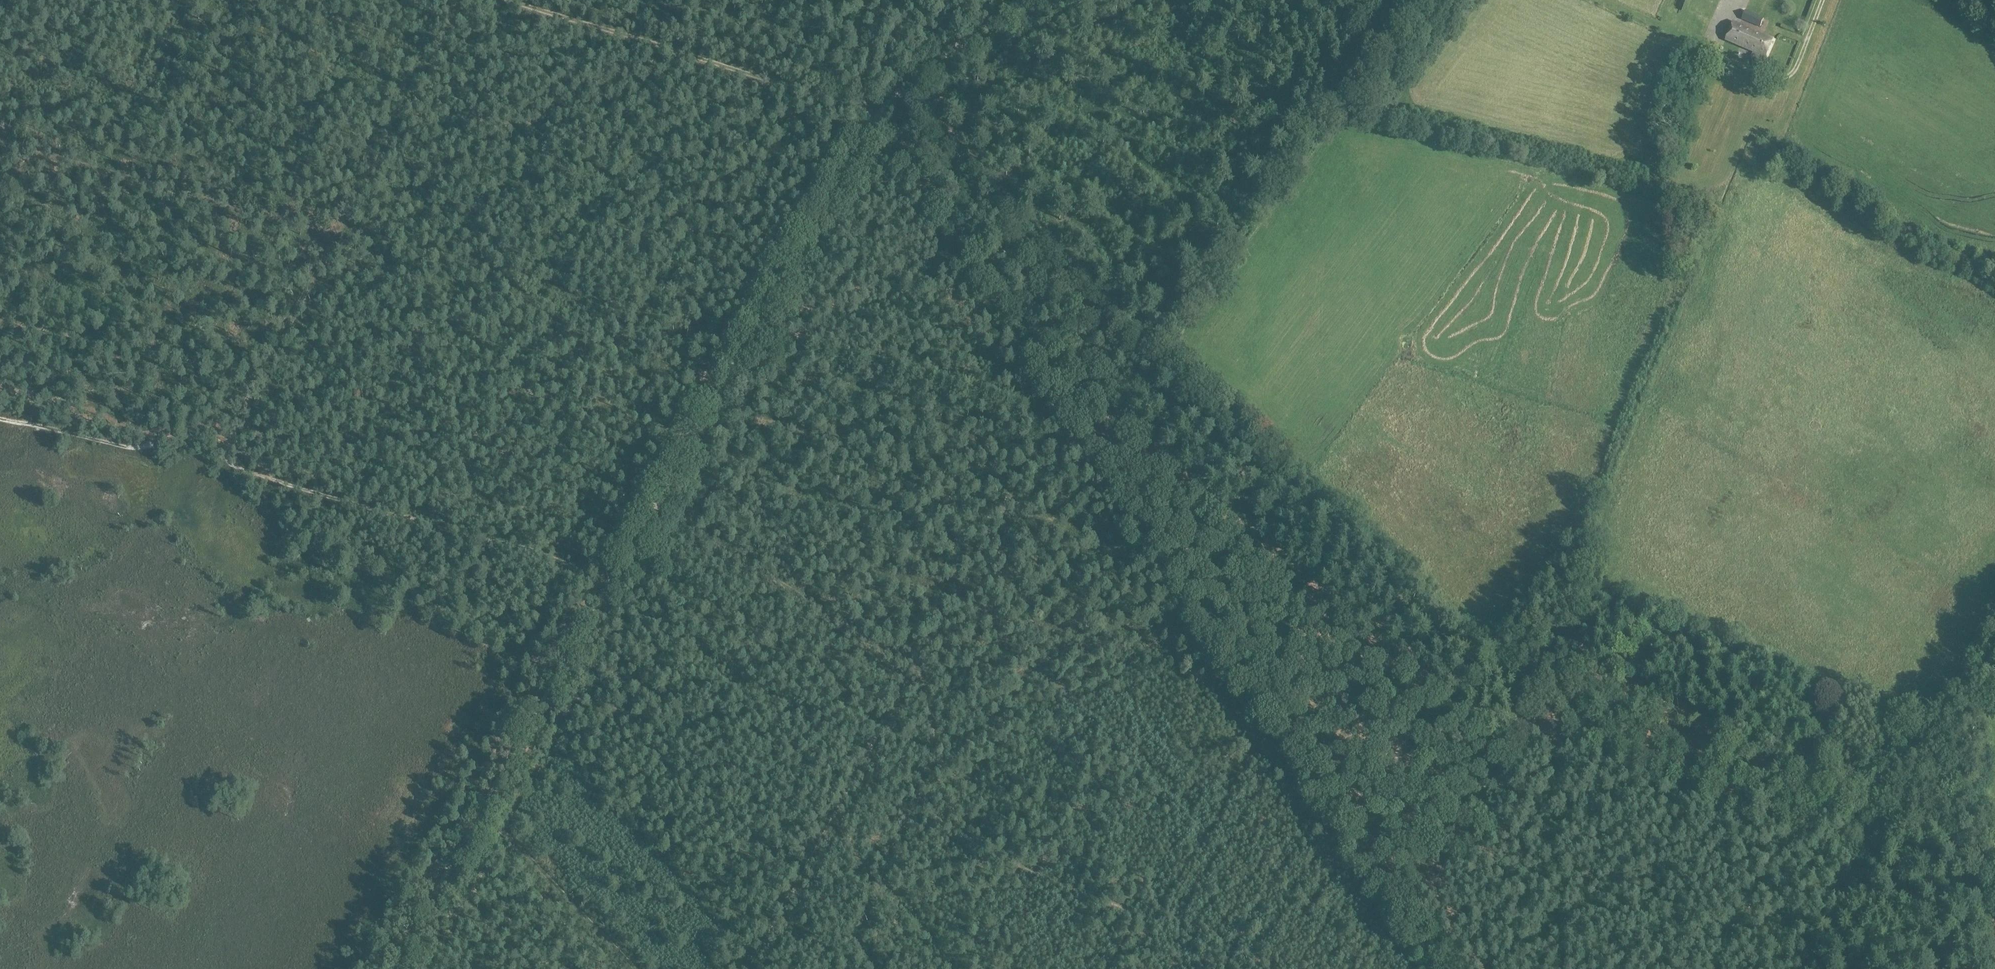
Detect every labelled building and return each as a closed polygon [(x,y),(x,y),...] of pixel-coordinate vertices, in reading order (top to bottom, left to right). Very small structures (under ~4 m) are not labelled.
[(1742,20),(1760,27),(1764,19),(1746,11),(1742,20)] [(1726,40),(1753,52),(1765,57),(1773,39),(1734,22),(1726,40)] [(1761,67),(1765,57),(1753,52),(1751,57),(1756,59),(1754,64),(1761,67)]
